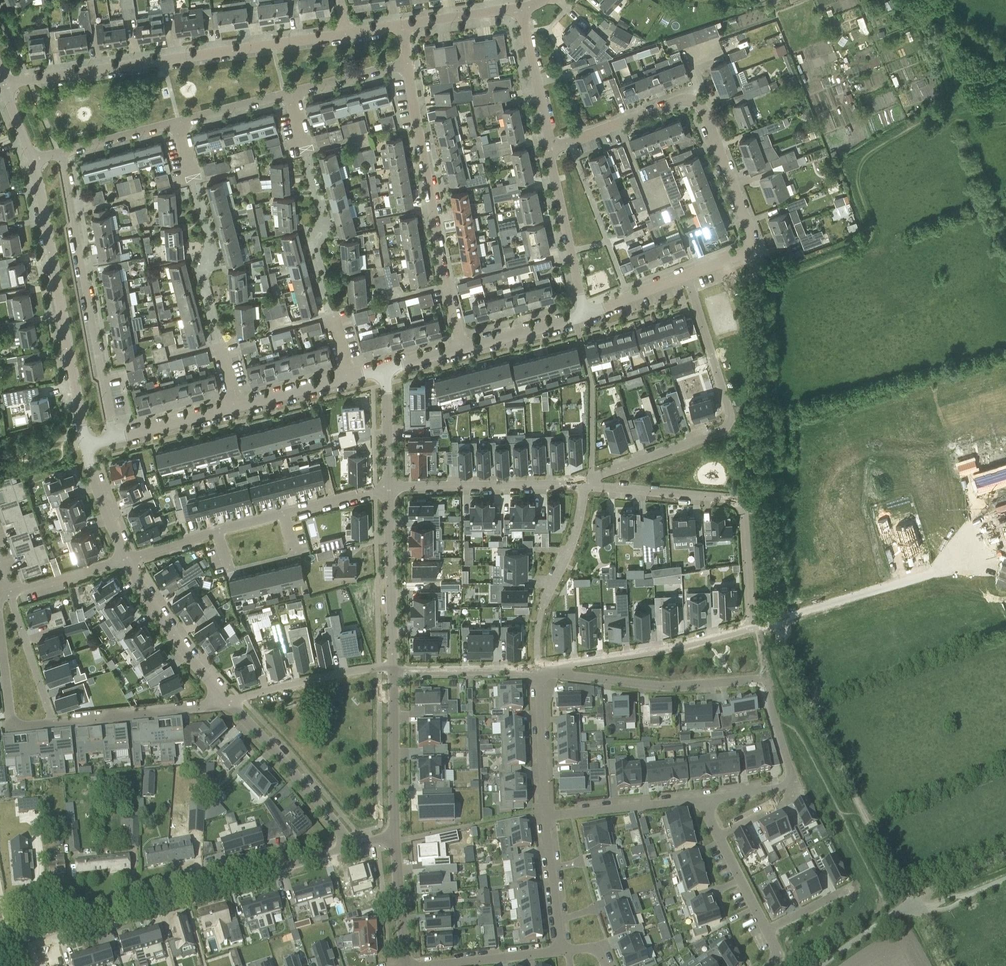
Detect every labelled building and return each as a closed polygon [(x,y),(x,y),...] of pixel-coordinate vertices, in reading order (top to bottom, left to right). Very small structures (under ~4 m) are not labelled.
[(94,0),(87,0),(88,9),(90,23),(97,23),(94,0)] [(251,0),(243,0),(231,2),(234,26),(249,24),(248,20),(254,19),(252,6),(251,0)] [(272,3),(259,5),(258,0),(251,0),(252,6),(254,19),(260,18),(260,22),(275,20),(272,3)] [(293,0),(272,0),(272,3),(275,20),(289,18),(289,14),(295,13),(293,0)] [(313,0),(293,0),(295,13),(300,12),(301,16),(315,14),(313,0)] [(315,14),(330,12),(328,0),(313,0),(315,14)] [(600,4),(608,12),(620,0),(604,0),(600,4)] [(234,26),(231,2),(222,3),(223,10),(211,12),(213,25),(219,24),(220,28),(234,26)] [(670,3),(666,10),(672,14),(676,7),(675,7),(670,3)] [(189,15),(188,9),(187,6),(181,7),(180,8),(180,11),(175,12),(178,34),(191,32),(189,15)] [(213,25),(211,12),(211,7),(203,8),(202,7),(188,9),(189,15),(191,32),(205,30),(204,26),(213,25)] [(90,23),(88,9),(80,10),(79,26),(71,27),(72,32),(74,50),(88,48),(86,34),(92,33),(90,23)] [(166,36),(162,14),(162,11),(149,13),(149,16),(150,21),(152,38),(166,36)] [(150,21),(149,16),(142,17),(136,18),(139,40),(152,38),(150,21)] [(127,42),(124,20),(123,17),(110,19),(110,22),(111,26),(113,44),(127,42)] [(617,24),(618,25),(626,30),(629,25),(620,19),(617,24)] [(111,26),(110,22),(103,23),(97,24),(100,46),(113,44),(111,26)] [(719,35),(717,28),(722,26),(720,22),(715,23),(709,25),(704,27),(708,39),(719,35)] [(563,34),(562,36),(570,44),(567,47),(569,50),(568,51),(576,58),(580,54),(581,55),(586,49),(592,55),(593,56),(594,56),(596,62),(596,63),(607,59),(612,57),(607,53),(603,50),(607,46),(604,43),(606,41),(591,28),(586,34),(581,29),(574,23),(573,24),(571,24),(569,26),(570,27),(567,30),(566,31),(565,31),(563,33),(563,34)] [(629,41),(633,34),(617,25),(610,38),(625,46),(629,41)] [(72,32),(71,27),(64,28),(48,31),(51,49),(60,48),(61,51),(74,50),(72,32)] [(708,39),(704,27),(698,29),(702,41),(708,39)] [(51,49),(48,31),(48,29),(35,31),(37,37),(28,38),(31,56),(46,54),(45,50),(51,49)] [(702,41),(698,29),(692,31),(696,43),(702,41)] [(696,43),(692,31),(686,33),(690,45),(696,43)] [(492,35),(493,38),(494,43),(490,43),(491,50),(486,51),(489,76),(499,75),(497,60),(499,57),(507,56),(503,33),(492,35)] [(690,45),(686,33),(680,35),(684,47),(690,45)] [(684,47),(680,35),(674,37),(667,39),(666,39),(668,45),(675,42),(678,49),(684,47)] [(489,76),(486,51),(480,52),(479,45),(476,46),(474,38),(464,39),(467,62),(475,61),(478,63),(480,77),(489,76)] [(467,62),(464,39),(453,41),(454,49),(451,49),(452,56),(446,57),(450,82),(452,81),(459,80),(457,66),(459,63),(467,62)] [(450,82),(446,57),(440,58),(439,51),(436,51),(435,43),(424,45),(427,68),(436,66),(438,68),(440,82),(440,83),(450,82)] [(783,44),(776,47),(779,55),(786,52),(783,44)] [(738,72),(734,60),(747,55),(744,47),(728,53),(732,61),(727,63),(726,61),(720,64),(711,67),(716,80),(731,74),(738,72)] [(796,71),(789,53),(783,56),(790,74),(796,71)] [(688,76),(685,67),(683,61),(680,54),(668,59),(670,66),(676,81),(682,78),(683,79),(687,78),(687,76),(688,76)] [(586,57),(571,62),(573,70),(588,65),(596,62),(594,56),(593,56),(586,59),(586,57)] [(596,63),(595,63),(597,69),(604,67),(606,73),(611,71),(612,71),(607,59),(596,63)] [(617,59),(611,61),(615,70),(620,68),(617,59)] [(676,81),(670,66),(668,59),(655,64),(658,71),(663,85),(676,81)] [(663,85),(658,71),(651,74),(649,69),(644,71),(646,76),(651,90),(663,85)] [(590,71),(585,73),(576,77),(580,89),(595,84),(590,71)] [(743,83),(741,78),(738,72),(731,74),(716,80),(721,93),(741,86),(744,92),(769,83),(766,75),(756,78),(743,83)] [(651,90),(646,76),(639,78),(636,73),(632,74),(634,80),(633,80),(639,95),(651,90)] [(510,77),(500,79),(487,81),(489,89),(486,92),(472,94),(471,89),(472,98),(473,104),(510,98),(509,89),(512,88),(510,77)] [(608,79),(614,94),(618,103),(623,101),(614,77),(608,79)] [(639,95),(633,80),(621,85),(626,100),(639,95)] [(771,90),(770,89),(778,86),(776,80),(769,83),(744,92),(746,99),(771,90)] [(472,98),(471,89),(457,91),(453,89),(452,81),(450,82),(440,83),(440,82),(430,84),(431,95),(436,94),(437,98),(439,97),(440,103),(472,98)] [(385,84),(372,87),(376,104),(390,100),(389,99),(385,84)] [(600,96),(596,87),(595,84),(580,89),(585,102),(600,96)] [(376,104),(372,87),(359,91),(363,107),(376,104)] [(363,107),(359,91),(346,94),(350,110),(363,107)] [(350,110),(346,94),(332,98),(337,114),(350,110)] [(338,120),(337,114),(332,98),(319,101),(324,117),(325,123),(338,120)] [(748,100),(743,102),(734,106),(738,117),(736,118),(740,126),(756,120),(748,100)] [(324,117),(319,101),(306,105),(310,121),(324,117)] [(490,114),(487,104),(473,106),(476,117),(490,114)] [(459,127),(455,114),(455,113),(452,114),(450,105),(445,107),(435,109),(438,118),(435,118),(438,131),(457,127),(458,127),(459,127)] [(503,107),(501,108),(495,109),(497,118),(504,117),(506,124),(520,121),(517,107),(503,110),(503,107)] [(273,113),(260,117),(264,133),(277,129),(273,113)] [(392,114),(383,117),(380,117),(383,129),(389,127),(395,126),(392,114)] [(264,133),(260,117),(246,120),(251,136),(264,133)] [(772,145),(768,133),(785,126),(785,124),(789,122),(787,117),(773,122),(766,124),(757,128),(759,134),(739,142),(741,148),(740,148),(743,156),(745,155),(760,149),(769,146),(772,145)] [(364,119),(358,120),(361,132),(367,131),(364,119)] [(251,136),(246,120),(233,123),(237,140),(251,136)] [(361,132),(358,120),(353,122),(356,134),(361,132)] [(680,120),(667,125),(672,139),(683,135),(685,139),(691,137),(686,125),(682,127),(680,120)] [(524,136),(520,121),(506,124),(508,133),(500,134),(502,140),(487,143),(482,144),(483,147),(484,151),(511,145),(510,139),(524,136)] [(356,134),(353,122),(347,123),(350,135),(356,134)] [(237,140),(233,123),(220,127),(224,143),(237,140)] [(350,135),(347,123),(342,125),(345,137),(350,135)] [(477,135),(474,123),(468,124),(470,132),(467,133),(468,138),(476,136),(477,135)] [(672,139),(667,125),(655,129),(660,144),(672,139)] [(224,143),(220,127),(207,130),(211,146),(224,143)] [(456,141),(455,134),(459,133),(458,127),(457,127),(438,131),(441,144),(456,141)] [(340,128),(327,131),(329,137),(316,140),(318,146),(327,143),(343,139),(340,128)] [(660,144),(655,129),(642,134),(648,149),(654,146),(657,152),(662,150),(660,144)] [(211,146),(207,130),(193,134),(198,150),(211,146)] [(329,137),(327,131),(315,135),(316,140),(329,137)] [(648,149),(642,134),(637,136),(636,134),(630,137),(630,139),(635,153),(648,149)] [(482,144),(481,138),(480,135),(477,136),(477,135),(476,136),(477,140),(476,141),(476,144),(474,144),(470,148),(471,151),(477,149),(483,147),(482,144)] [(267,147),(280,144),(281,143),(279,136),(265,140),(267,147)] [(401,138),(391,140),(386,140),(387,147),(380,148),(382,155),(404,151),(401,138)] [(461,139),(456,141),(441,144),(444,157),(464,152),(461,139)] [(160,142),(147,146),(151,162),(165,158),(160,142)] [(281,149),(280,144),(267,147),(269,152),(281,149)] [(512,152),(511,145),(484,151),(484,156),(485,158),(493,156),(494,160),(498,159),(497,155),(503,154),(505,161),(513,159),(515,166),(530,163),(526,149),(512,152)] [(788,161),(797,158),(794,150),(785,153),(779,155),(772,145),(769,146),(760,149),(745,155),(748,162),(747,162),(749,169),(767,162),(768,164),(765,165),(764,166),(764,167),(764,168),(765,168),(765,169),(766,169),(767,169),(782,164),(788,161)] [(151,162),(147,146),(134,149),(138,165),(151,162)] [(617,148),(621,157),(622,161),(628,158),(623,146),(617,148)] [(339,165),(335,152),(339,151),(338,147),(324,151),(325,154),(319,156),(323,169),(339,165)] [(251,148),(246,149),(249,162),(255,160),(251,148)] [(377,161),(373,148),(367,149),(371,162),(374,162),(377,161)] [(138,165),(134,149),(121,153),(125,169),(138,165)] [(249,162),(246,149),(240,151),(243,163),(249,162)] [(283,155),(281,149),(269,152),(270,158),(283,155)] [(371,162),(367,149),(362,151),(365,164),(370,163),(371,162)] [(690,149),(678,154),(680,159),(693,155),(690,149)] [(609,166),(605,157),(609,155),(607,150),(603,151),(603,153),(589,158),(594,171),(609,166)] [(243,163),(240,151),(234,152),(238,164),(243,163)] [(365,164),(362,151),(356,152),(359,165),(364,164),(365,164)] [(406,164),(404,151),(388,154),(389,160),(383,162),(384,168),(391,167),(406,164)] [(238,164),(234,152),(227,154),(228,160),(230,166),(238,164)] [(359,165),(356,152),(350,154),(354,167),(359,165)] [(462,166),(467,165),(468,165),(464,152),(444,157),(447,170),(462,166)] [(125,169),(121,153),(107,156),(112,172),(125,169)] [(680,159),(678,154),(671,156),(673,162),(680,159)] [(112,172),(107,156),(94,159),(98,176),(112,172)] [(702,169),(698,156),(683,162),(688,174),(702,169)] [(630,165),(628,158),(622,161),(624,167),(630,165)] [(669,167),(669,166),(666,158),(650,164),(654,176),(660,174),(659,171),(669,167)] [(797,158),(782,164),(785,171),(799,165),(797,158)] [(98,176),(94,159),(81,163),(85,179),(98,176)] [(216,166),(215,163),(215,160),(202,164),(204,169),(216,166)] [(231,168),(230,166),(228,160),(215,163),(216,166),(204,169),(205,175),(215,172),(231,168)] [(467,165),(462,166),(447,170),(451,183),(463,180),(464,186),(487,182),(484,169),(482,161),(477,163),(479,172),(473,174),(474,177),(470,178),(467,165)] [(375,169),(374,162),(371,162),(370,163),(365,164),(366,171),(367,171),(371,170),(375,169)] [(288,163),(278,164),(270,164),(271,178),(289,177),(288,163)] [(533,178),(530,163),(515,166),(517,174),(508,176),(510,183),(518,181),(523,180),(533,178)] [(613,178),(611,171),(618,169),(615,163),(609,166),(594,171),(599,183),(613,178)] [(408,177),(406,164),(391,167),(392,175),(388,175),(389,180),(393,180),(408,177)] [(654,176),(650,164),(644,166),(649,178),(654,176)] [(342,178),(339,165),(323,169),(326,182),(342,178)] [(649,178),(644,166),(639,168),(643,180),(649,178)] [(670,166),(669,166),(669,167),(659,171),(660,174),(664,183),(675,179),(670,166)] [(5,169),(0,170),(0,185),(9,183),(5,169)] [(707,181),(702,169),(688,174),(693,187),(707,181)] [(780,172),(769,176),(760,180),(769,202),(789,194),(780,172)] [(167,173),(157,175),(155,176),(156,182),(169,178),(167,173)] [(139,177),(133,178),(136,191),(142,189),(139,177)] [(262,189),(259,177),(253,178),(256,191),(262,189)] [(271,178),(259,179),(260,180),(262,188),(272,187),(272,192),(280,192),(290,191),(289,177),(271,178)] [(410,190),(408,177),(393,180),(395,193),(410,190)] [(136,191),(133,178),(128,180),(131,192),(136,191)] [(170,184),(169,178),(156,182),(158,187),(170,184)] [(256,191),(253,178),(248,180),(251,192),(256,191)] [(347,185),(344,186),(342,178),(326,182),(329,195),(346,191),(349,190),(347,185)] [(618,190),(613,178),(599,183),(604,196),(618,190)] [(680,192),(677,186),(675,179),(664,183),(668,196),(680,192)] [(131,192),(128,180),(122,181),(125,194),(131,192)] [(251,192),(248,180),(242,181),(245,194),(251,192)] [(707,181),(693,187),(697,199),(712,193),(710,188),(712,187),(710,180),(707,181)] [(125,194),(122,181),(116,183),(120,195),(125,194)] [(226,194),(223,181),(207,185),(210,198),(226,194)] [(245,194),(242,181),(236,183),(240,195),(245,194)] [(375,183),(370,184),(372,192),(377,191),(381,190),(380,186),(376,186),(375,183)] [(637,183),(632,185),(635,193),(637,197),(642,195),(640,191),(637,183)] [(505,184),(503,184),(491,187),(493,194),(506,191),(505,184)] [(102,190),(99,190),(90,193),(93,204),(105,201),(102,190)] [(413,203),(410,190),(395,193),(388,194),(391,207),(397,205),(398,206),(413,203)] [(623,203),(618,190),(604,196),(608,208),(623,203)] [(349,204),(346,191),(329,195),(333,209),(349,204)] [(467,191),(461,193),(451,194),(453,207),(469,204),(467,191)] [(509,198),(508,191),(506,191),(493,194),(494,201),(509,198)] [(539,203),(536,191),(526,193),(522,194),(519,194),(520,196),(513,197),(515,209),(522,207),(539,203)] [(175,192),(165,193),(153,194),(154,200),(158,200),(159,207),(176,206),(175,192)] [(680,192),(668,196),(671,203),(682,198),(680,192)] [(716,206),(712,193),(697,199),(692,201),(697,213),(716,206)] [(230,207),(226,194),(210,198),(213,212),(230,207)] [(646,208),(643,200),(642,195),(637,197),(632,199),(637,211),(641,210),(646,208)] [(835,199),(834,202),(836,207),(846,203),(843,197),(843,196),(835,199)] [(4,218),(4,214),(14,212),(12,198),(0,200),(0,219),(4,218)] [(295,212),(294,198),(284,199),(277,199),(273,199),(274,204),(277,204),(278,213),(295,212)] [(798,199),(786,203),(789,211),(801,206),(798,199)] [(541,217),(539,203),(522,207),(525,220),(532,219),(541,217)] [(627,215),(623,203),(608,208),(613,220),(627,215)] [(352,218),(349,204),(333,209),(336,222),(352,218)] [(471,217),(469,204),(453,207),(455,220),(471,217)] [(177,220),(176,206),(159,207),(160,216),(155,216),(155,222),(177,220)] [(375,209),(376,215),(390,212),(389,206),(380,208),(375,209)] [(672,206),(666,208),(671,220),(677,217),(680,216),(678,211),(676,207),(673,208),(672,206)] [(716,206),(697,213),(696,213),(701,226),(721,218),(716,206)] [(150,219),(146,207),(141,208),(144,221),(150,219)] [(233,220),(230,207),(213,212),(217,225),(233,220)] [(144,221),(141,208),(135,210),(139,222),(144,221)] [(671,220),(666,208),(660,210),(665,222),(671,220)] [(112,228),(109,216),(108,209),(94,211),(95,218),(93,219),(95,231),(112,228)] [(139,222),(135,210),(129,211),(132,223),(139,222)] [(665,222),(660,210),(655,212),(659,224),(665,222)] [(794,223),(791,215),(789,211),(778,215),(769,218),(768,217),(770,223),(769,224),(771,232),(773,231),(794,223)] [(297,226),(295,212),(278,213),(279,227),(275,227),(275,234),(292,230),(292,226),(297,226)] [(632,228),(630,221),(636,219),(634,212),(627,215),(613,220),(618,233),(632,228)] [(659,224),(655,212),(649,214),(651,220),(653,226),(659,224)] [(390,215),(376,218),(377,224),(383,223),(391,221),(390,215)] [(415,216),(405,217),(400,218),(401,226),(394,227),(395,233),(402,232),(417,229),(415,216)] [(474,230),(471,217),(455,220),(458,233),(474,230)] [(356,231),(352,218),(336,222),(340,235),(356,231)] [(721,218),(701,226),(706,238),(712,236),(726,231),(721,218)] [(236,234),(233,220),(217,225),(220,238),(236,234)] [(498,224),(499,230),(516,226),(514,220),(498,224)] [(0,224),(0,244),(3,243),(5,251),(21,248),(18,233),(5,235),(4,224),(7,223),(0,224)] [(794,237),(799,235),(794,223),(773,231),(778,243),(794,237)] [(543,224),(533,226),(527,228),(527,229),(521,231),(524,242),(530,241),(546,237),(543,224)] [(517,232),(516,226),(499,230),(500,236),(517,232)] [(119,232),(118,227),(112,228),(95,231),(97,244),(114,241),(113,233),(119,232)] [(182,227),(172,228),(160,229),(161,235),(165,235),(166,242),(183,241),(182,227)] [(642,227),(635,230),(637,235),(644,233),(642,227)] [(420,242),(417,229),(402,232),(395,233),(397,246),(404,245),(420,242)] [(694,229),(688,231),(693,243),(699,241),(694,229)] [(476,243),(474,230),(458,233),(460,246),(476,243)] [(637,235),(635,230),(623,235),(625,240),(637,235)] [(811,232),(799,236),(804,249),(822,242),(820,237),(824,235),(821,230),(812,233),(811,232)] [(693,243),(688,231),(682,233),(687,246),(693,243)] [(301,245),(298,232),(281,236),(285,249),(301,245)] [(345,237),(345,241),(341,241),(342,255),(359,254),(358,246),(364,245),(363,232),(345,237)] [(240,247),(236,234),(220,238),(224,251),(240,247)] [(686,250),(682,241),(680,236),(668,241),(673,255),(686,250)] [(549,250),(546,237),(530,241),(533,254),(549,250)] [(120,240),(114,241),(97,244),(99,256),(107,255),(108,261),(121,259),(120,252),(121,252),(120,240)] [(184,255),(183,241),(166,242),(167,256),(184,255)] [(673,255),(668,241),(655,245),(661,260),(673,255)] [(422,255),(420,242),(404,245),(407,258),(422,255)] [(478,256),(476,243),(460,246),(462,259),(478,256)] [(632,261),(626,263),(628,267),(629,270),(631,269),(635,267),(636,269),(649,264),(643,250),(641,245),(641,244),(628,249),(632,260),(632,261)] [(304,258),(301,245),(285,249),(281,251),(284,264),(288,263),(304,258)] [(516,255),(514,245),(504,246),(506,256),(516,255)] [(662,262),(661,260),(655,245),(643,250),(649,264),(654,262),(655,265),(662,262)] [(243,260),(240,247),(224,251),(227,264),(243,260)] [(502,267),(501,260),(500,252),(493,253),(495,261),(486,263),(488,271),(502,267)] [(528,262),(526,252),(519,254),(520,257),(505,260),(506,267),(522,263),(528,262)] [(360,268),(359,254),(342,255),(343,269),(360,268)] [(424,268),(422,255),(407,258),(408,265),(404,266),(405,271),(409,271),(424,268)] [(3,258),(0,259),(0,272),(0,273),(9,272),(11,281),(16,280),(26,278),(23,262),(11,265),(9,258),(13,257),(13,256),(3,258)] [(381,263),(380,256),(374,257),(375,264),(376,264),(377,267),(382,266),(381,263)] [(481,269),(478,256),(462,259),(465,271),(481,269)] [(308,272),(304,258),(288,263),(292,276),(308,272)] [(552,265),(551,259),(541,261),(531,264),(533,270),(542,268),(552,265)] [(121,280),(119,267),(129,265),(128,260),(121,261),(119,261),(109,263),(110,269),(102,270),(104,283),(121,280)] [(185,261),(175,263),(169,265),(172,278),(188,274),(185,261)] [(533,270),(531,264),(518,267),(520,273),(528,271),(533,270)] [(394,285),(390,272),(391,272),(389,265),(384,266),(383,266),(385,274),(388,287),(394,285)] [(388,287),(385,274),(383,266),(382,266),(377,267),(379,275),(382,288),(388,287)] [(520,273),(518,267),(506,271),(507,276),(520,273)] [(427,281),(424,268),(409,271),(411,284),(427,281)] [(245,269),(238,270),(228,270),(229,284),(247,283),(245,269)] [(396,271),(391,272),(390,272),(394,285),(399,284),(396,271)] [(507,276),(506,271),(493,274),(494,280),(502,278),(503,281),(508,279),(507,276)] [(311,285),(308,272),(292,276),(295,289),(311,285)] [(192,287),(188,274),(172,278),(176,292),(192,287)] [(365,275),(357,275),(347,276),(349,290),(366,289),(365,275)] [(382,288),(379,275),(373,277),(377,290),(382,288)] [(483,289),(482,283),(481,283),(480,277),(467,281),(470,293),(483,289)] [(548,277),(539,279),(535,280),(536,282),(537,287),(541,302),(554,298),(548,277)] [(129,292),(127,279),(121,280),(104,283),(106,295),(123,292),(129,292)] [(252,290),(247,291),(247,283),(229,284),(230,299),(252,297),(252,290)] [(541,302),(537,287),(530,289),(529,284),(523,286),(528,305),(541,302)] [(315,298),(311,285),(295,289),(299,302),(315,298)] [(528,305),(523,286),(523,285),(510,288),(511,294),(515,309),(528,305)] [(195,301),(192,287),(176,292),(179,305),(195,301)] [(515,309),(511,294),(504,296),(502,288),(497,289),(499,297),(503,312),(515,309)] [(367,297),(366,289),(349,290),(350,304),(367,303),(370,302),(369,297),(367,297)] [(132,304),(129,292),(123,292),(106,295),(109,308),(131,304),(132,304)] [(419,302),(432,298),(431,292),(418,296),(419,302)] [(29,294),(19,296),(13,297),(16,315),(32,312),(29,294)] [(283,315),(279,303),(277,303),(276,299),(278,298),(277,294),(272,295),(274,304),(277,317),(283,315)] [(503,312),(499,297),(486,300),(490,315),(503,312)] [(318,311),(315,298),(299,302),(302,316),(318,311)] [(434,304),(432,298),(419,302),(421,307),(434,304)] [(490,315),(486,300),(473,304),(475,312),(477,318),(477,319),(490,315)] [(199,314),(195,301),(179,305),(183,318),(199,314)] [(285,301),(279,303),(283,315),(288,314),(285,301)] [(401,314),(398,301),(392,302),(395,315),(401,314)] [(395,315),(392,302),(386,304),(390,317),(395,315)] [(133,317),(131,304),(109,308),(111,321),(128,318),(133,317)] [(252,304),(245,304),(235,305),(236,319),(253,318),(252,304)] [(277,317),(274,304),(268,306),(271,318),(277,317)] [(271,318),(268,306),(263,307),(266,320),(271,318)] [(368,315),(367,309),(354,313),(355,318),(368,315)] [(475,312),(464,315),(465,321),(477,318),(475,312)] [(202,327),(199,314),(183,318),(185,325),(180,327),(181,333),(202,327)] [(696,332),(691,317),(686,319),(684,315),(680,316),(680,314),(674,316),(675,318),(674,318),(680,337),(692,333),(696,332)] [(370,321),(368,315),(355,318),(357,324),(370,321)] [(134,317),(133,317),(128,318),(111,321),(113,333),(130,330),(136,329),(134,317)] [(254,332),(253,318),(236,319),(237,333),(254,332)] [(428,337),(425,322),(423,318),(411,321),(412,326),(416,341),(428,337)] [(680,337),(674,318),(664,321),(670,340),(676,338),(678,337),(680,337)] [(442,334),(440,326),(438,319),(425,322),(428,337),(442,334)] [(22,320),(8,322),(11,336),(13,335),(15,344),(37,340),(35,325),(21,327),(20,321),(22,320)] [(309,330),(321,327),(319,321),(310,324),(307,324),(300,326),(302,332),(309,330)] [(416,341),(412,326),(406,327),(404,321),(397,323),(399,329),(403,344),(416,341)] [(670,340),(664,321),(655,324),(661,343),(666,341),(670,340)] [(661,343),(655,324),(646,327),(652,346),(656,344),(661,343)] [(206,341),(202,327),(181,333),(185,346),(206,341)] [(322,332),(321,327),(309,330),(310,335),(322,332)] [(390,347),(386,332),(379,334),(377,327),(372,328),(373,336),(377,351),(390,347)] [(652,346),(646,327),(636,330),(642,349),(647,347),(652,346)] [(138,342),(136,329),(130,330),(113,333),(115,346),(132,343),(138,342)] [(403,344),(399,329),(386,332),(390,347),(403,344)] [(172,330),(167,331),(170,343),(175,342),(172,330)] [(170,343),(167,331),(161,332),(161,334),(162,337),(163,341),(164,345),(170,343)] [(639,352),(633,331),(623,333),(629,355),(636,353),(639,352)] [(629,355),(623,333),(614,336),(619,355),(624,354),(628,353),(628,355),(629,355)] [(377,351),(373,336),(360,339),(364,354),(377,351)] [(619,355),(614,336),(605,338),(610,360),(611,360),(610,357),(616,356),(619,355)] [(254,338),(249,340),(239,342),(241,348),(256,344),(254,338)] [(610,360),(605,338),(595,340),(601,362),(610,360)] [(601,362),(595,340),(585,343),(588,354),(590,362),(596,361),(600,360),(600,362),(601,362)] [(144,364),(142,353),(134,355),(132,343),(115,346),(118,358),(125,357),(127,367),(144,364)] [(257,349),(256,344),(241,348),(242,353),(257,349)] [(327,345),(317,348),(313,349),(318,366),(331,362),(327,345)] [(168,358),(164,346),(151,349),(155,362),(168,358)] [(581,365),(577,347),(566,350),(570,368),(575,367),(581,365)] [(318,366),(313,349),(300,352),(305,369),(318,366)] [(196,359),(208,356),(207,350),(182,357),(183,362),(184,365),(197,362),(196,359)] [(570,368),(566,350),(555,352),(560,370),(566,369),(570,368)] [(292,373),(287,356),(280,358),(279,352),(273,354),(274,359),(278,376),(292,373)] [(305,369),(300,352),(287,356),(292,373),(305,369)] [(560,370),(555,352),(545,355),(550,373),(557,371),(560,370)] [(43,373),(41,358),(33,360),(31,353),(17,355),(20,377),(43,373)] [(278,376),(274,359),(267,361),(265,355),(259,356),(261,363),(265,380),(278,376)] [(550,373),(545,355),(534,358),(539,376),(542,375),(550,373)] [(210,361),(208,356),(196,359),(197,362),(197,364),(200,364),(210,361)] [(177,364),(183,362),(182,357),(168,361),(170,366),(177,364)] [(539,376),(534,358),(524,361),(529,379),(536,377),(539,376)] [(691,360),(669,366),(673,377),(694,370),(691,360)] [(513,378),(509,361),(498,363),(502,381),(508,380),(513,378)] [(529,379),(524,361),(513,364),(518,381),(524,380),(529,379)] [(265,380),(261,363),(247,366),(252,383),(265,380)] [(502,381),(498,363),(487,366),(492,384),(498,383),(502,381)] [(492,384),(487,366),(477,369),(481,387),(488,385),(492,384)] [(143,373),(142,367),(127,371),(128,377),(143,373)] [(481,387),(477,369),(466,372),(471,390),(476,388),(481,387)] [(214,375),(206,377),(205,370),(199,371),(201,378),(205,395),(219,391),(214,375)] [(471,390),(466,372),(456,374),(460,392),(467,391),(471,390)] [(129,382),(145,378),(143,373),(128,377),(129,382)] [(205,395),(201,378),(193,380),(192,373),(186,375),(188,381),(192,398),(205,395)] [(460,392),(456,374),(445,377),(450,395),(457,393),(460,392)] [(450,395),(445,377),(434,380),(439,398),(445,396),(450,395)] [(166,405),(161,388),(155,390),(153,380),(146,382),(148,392),(153,409),(166,405)] [(192,398),(188,381),(175,385),(179,402),(192,398)] [(179,402),(175,385),(161,388),(166,405),(179,402)] [(22,389),(10,391),(12,403),(25,401),(26,408),(32,407),(34,416),(34,415),(45,414),(50,413),(48,397),(37,399),(37,398),(39,392),(38,386),(28,388),(22,389)] [(408,407),(408,410),(410,410),(410,422),(426,421),(426,419),(426,415),(441,415),(441,409),(426,410),(425,386),(421,386),(409,386),(410,403),(410,407),(408,407)] [(153,409),(148,392),(141,393),(140,388),(132,391),(134,398),(136,398),(139,412),(153,409)] [(680,402),(676,390),(666,393),(668,400),(658,404),(666,428),(670,427),(670,428),(678,426),(676,418),(679,417),(675,404),(680,402)] [(3,392),(1,393),(2,397),(3,401),(4,402),(4,405),(4,404),(12,403),(10,391),(3,392)] [(646,414),(634,417),(640,439),(655,434),(653,428),(654,428),(654,426),(652,426),(652,424),(657,422),(648,394),(640,397),(646,414)] [(523,396),(514,398),(515,406),(523,406),(523,400),(523,396)] [(710,396),(689,403),(694,419),(705,416),(705,418),(713,415),(712,413),(715,413),(710,396)] [(608,434),(608,435),(608,436),(612,449),(614,448),(615,448),(614,447),(616,447),(619,446),(620,446),(622,445),(627,443),(623,431),(630,429),(622,404),(614,406),(618,418),(619,422),(609,425),(612,433),(609,435),(608,434)] [(346,433),(338,435),(341,447),(357,443),(354,431),(352,432),(352,426),(365,425),(364,411),(362,411),(361,406),(359,406),(342,407),(342,409),(344,425),(344,427),(345,427),(346,433)] [(324,432),(320,414),(309,417),(313,435),(317,434),(324,432)] [(313,435),(309,417),(297,420),(302,438),(307,436),(313,435)] [(302,438),(297,420),(286,423),(290,441),(294,440),(302,438)] [(290,441),(286,423),(274,426),(278,444),(284,442),(290,441)] [(278,444),(274,426),(262,429),(267,447),(272,445),(278,444)] [(267,447),(262,429),(251,432),(255,450),(262,448),(267,447)] [(568,429),(562,429),(562,430),(562,434),(563,441),(568,441),(569,441),(570,457),(570,459),(582,458),(582,450),(584,450),(583,442),(581,442),(581,432),(568,433),(568,429)] [(241,449),(236,432),(225,435),(230,452),(234,451),(241,449)] [(255,450),(251,432),(240,435),(244,452),(251,451),(255,450)] [(549,435),(543,435),(543,437),(543,442),(544,442),(545,448),(546,448),(550,448),(551,461),(551,463),(553,463),(564,462),(563,457),(563,441),(562,434),(549,435)] [(230,452),(225,435),(214,438),(218,455),(226,453),(230,452)] [(527,436),(525,436),(525,437),(525,441),(526,441),(526,452),(532,451),(533,462),(533,466),(535,466),(545,465),(545,462),(545,448),(544,442),(543,442),(537,443),(532,443),(532,440),(532,436),(530,436),(527,436)] [(419,438),(409,438),(409,451),(410,451),(427,451),(431,451),(431,438),(423,438),(423,437),(419,437),(419,438)] [(218,455),(214,438),(202,441),(207,458),(217,455),(218,455)] [(458,440),(451,441),(452,450),(452,455),(458,454),(459,468),(459,472),(461,472),(472,472),(472,469),(471,454),(470,448),(463,449),(458,449),(458,445),(458,440)] [(207,458),(202,441),(190,444),(195,461),(200,460),(207,458)] [(470,442),(470,448),(471,454),(477,453),(477,467),(478,471),(480,471),(490,471),(490,467),(489,453),(489,448),(488,448),(481,448),(477,448),(476,445),(476,442),(476,441),(472,441),(471,442),(470,442)] [(495,441),(488,441),(488,444),(488,448),(489,448),(489,453),(491,453),(495,453),(495,457),(496,467),(496,471),(509,470),(508,462),(508,454),(507,442),(506,442),(504,442),(500,443),(495,443),(495,441)] [(510,442),(506,442),(507,442),(508,454),(509,454),(514,453),(514,465),(515,469),(517,469),(527,468),(527,465),(526,452),(526,441),(525,441),(510,442)] [(195,461),(190,444),(179,447),(183,464),(190,462),(195,461)] [(183,464),(179,447),(167,450),(172,467),(178,465),(183,464)] [(333,453),(324,456),(327,464),(336,464),(336,458),(335,454),(340,453),(338,448),(332,449),(332,450),(333,453)] [(356,449),(343,449),(344,457),(349,457),(349,480),(366,480),(366,474),(366,471),(366,465),(365,456),(356,456),(356,449)] [(172,467),(167,450),(156,453),(161,470),(167,468),(172,467)] [(427,451),(410,451),(411,471),(413,471),(429,471),(429,464),(429,459),(428,459),(427,459),(427,454),(427,451)] [(145,478),(142,467),(133,469),(131,459),(124,461),(123,460),(117,461),(118,463),(110,464),(112,469),(110,469),(112,477),(114,477),(114,479),(131,475),(133,482),(143,478),(144,478),(145,478)] [(974,459),(957,464),(959,471),(976,466),(974,459)] [(308,465),(310,469),(315,487),(325,484),(321,467),(319,462),(309,464),(309,465),(308,465)] [(971,474),(975,488),(1005,478),(1005,473),(1004,466),(1005,464),(1005,463),(1003,464),(971,474)] [(305,489),(300,472),(301,472),(300,469),(295,471),(293,471),(290,472),(289,472),(290,474),(295,492),(305,489)] [(315,487),(310,469),(305,470),(301,472),(300,472),(305,489),(315,487)] [(59,491),(76,485),(75,481),(77,480),(75,473),(73,474),(72,473),(66,475),(65,472),(55,475),(56,478),(50,481),(54,492),(47,494),(49,501),(50,501),(50,500),(61,497),(59,491)] [(295,492),(290,474),(286,475),(280,477),(285,494),(295,492)] [(22,479),(12,483),(10,476),(0,478),(0,490),(2,489),(4,494),(25,487),(22,479)] [(275,497),(271,479),(271,477),(270,477),(266,478),(264,479),(260,480),(265,500),(275,497)] [(285,494),(280,477),(275,478),(271,479),(275,497),(285,494)] [(152,495),(149,488),(148,489),(144,478),(143,478),(133,482),(119,487),(121,492),(120,492),(122,497),(123,497),(124,499),(139,493),(141,499),(152,495)] [(265,500),(260,480),(255,481),(250,482),(255,502),(265,500)] [(252,503),(247,485),(243,487),(237,488),(242,506),(252,503)] [(242,506),(237,488),(237,486),(236,486),(231,487),(226,488),(227,491),(232,508),(242,506)] [(18,500),(28,496),(25,487),(4,494),(6,500),(0,502),(0,506),(0,513),(0,514),(7,511),(20,507),(18,500)] [(222,511),(217,493),(218,493),(217,491),(212,492),(207,493),(212,513),(222,511)] [(232,508),(227,491),(220,493),(218,493),(217,493),(222,511),(232,508)] [(212,513),(207,493),(202,495),(197,496),(202,516),(212,513)] [(186,494),(180,495),(181,502),(183,507),(183,509),(189,507),(191,517),(192,518),(192,519),(202,516),(197,496),(187,499),(186,494)] [(84,506),(81,500),(79,500),(78,497),(63,503),(61,497),(50,500),(50,501),(52,506),(55,506),(59,517),(82,509),(82,508),(81,507),(84,506)] [(155,516),(151,506),(156,504),(153,497),(142,501),(144,508),(128,514),(129,516),(128,516),(130,521),(131,521),(133,525),(140,522),(152,517),(155,516)] [(417,502),(409,502),(409,515),(411,515),(428,515),(428,521),(440,521),(440,514),(439,514),(437,514),(437,502),(433,502),(425,502),(425,500),(417,500),(417,501),(417,502)] [(547,517),(541,517),(541,531),(541,538),(548,538),(548,531),(548,526),(560,526),(560,520),(560,516),(562,516),(562,508),(560,508),(560,500),(547,500),(547,517)] [(470,518),(464,519),(464,533),(471,532),(471,530),(482,530),(482,501),(475,501),(475,503),(470,503),(470,518)] [(489,501),(482,501),(482,530),(494,530),(494,532),(501,532),(501,518),(494,518),(494,508),(494,503),(490,503),(489,503),(489,501)] [(510,518),(504,518),(504,532),(511,532),(511,529),(516,529),(523,529),(522,501),(515,501),(515,502),(515,503),(510,503),(510,518)] [(529,501),(522,501),(523,529),(534,529),(534,532),(541,531),(541,517),(534,518),(534,508),(534,503),(530,503),(529,503),(529,501)] [(36,519),(33,510),(23,513),(20,507),(7,511),(0,514),(3,521),(5,520),(6,523),(13,521),(15,526),(36,519)] [(183,509),(183,507),(177,509),(176,509),(179,522),(186,520),(183,509)] [(71,525),(86,520),(85,518),(86,518),(83,508),(82,508),(82,509),(59,517),(63,528),(60,529),(62,535),(73,531),(71,525)] [(621,520),(618,520),(618,533),(624,533),(624,539),(633,539),(633,546),(642,546),(642,543),(640,524),(633,524),(633,511),(632,511),(632,510),(626,510),(626,511),(621,511),(621,520)] [(367,533),(366,511),(352,511),(352,527),(346,527),(346,534),(367,533)] [(596,521),(593,522),(593,525),(593,529),(596,529),(596,534),(597,538),(605,538),(605,539),(613,538),(612,522),(611,522),(609,522),(609,512),(604,513),(596,513),(596,517),(596,521)] [(160,530),(157,524),(163,522),(160,514),(155,516),(152,517),(140,522),(143,528),(137,530),(138,532),(136,532),(138,537),(140,537),(141,542),(154,537),(161,534),(160,530)] [(663,543),(661,515),(646,516),(648,542),(642,543),(642,546),(643,562),(655,562),(653,544),(663,543)] [(686,517),(686,516),(678,517),(679,518),(673,518),(674,538),(688,537),(688,540),(697,539),(696,532),(695,532),(694,517),(686,517)] [(712,530),(705,531),(706,544),(716,544),(716,536),(731,535),(731,522),(730,523),(730,517),(724,517),(711,517),(711,520),(712,530)] [(887,518),(877,521),(881,532),(890,529),(887,518)] [(31,538),(29,532),(39,528),(36,519),(15,526),(17,532),(14,533),(10,534),(11,538),(9,538),(11,545),(18,543),(31,538)] [(411,532),(409,532),(409,539),(435,539),(435,538),(435,529),(435,527),(439,527),(440,527),(440,521),(428,521),(428,527),(421,527),(411,527),(411,531),(411,532)] [(912,521),(895,527),(903,555),(915,551),(915,549),(919,547),(920,549),(921,549),(912,521)] [(90,532),(75,537),(73,531),(62,535),(61,535),(64,541),(67,540),(70,552),(75,550),(75,549),(94,543),(96,542),(93,534),(91,535),(90,532)] [(341,536),(320,541),(322,550),(332,548),(344,545),(341,536)] [(47,551),(44,542),(34,545),(31,538),(18,543),(11,545),(13,553),(16,552),(17,555),(24,552),(26,558),(47,551)] [(435,539),(409,539),(409,546),(410,546),(411,546),(411,547),(411,551),(413,551),(418,551),(428,551),(428,557),(440,557),(440,550),(438,550),(438,538),(435,538),(435,539)] [(703,542),(694,543),(695,564),(704,564),(703,542)] [(94,544),(94,543),(75,549),(75,550),(79,561),(80,561),(81,563),(87,561),(87,558),(98,555),(97,552),(98,552),(95,544),(94,544)] [(498,546),(498,553),(500,553),(500,560),(500,564),(526,564),(526,552),(522,552),(511,552),(511,546),(507,546),(502,546),(498,546)] [(322,550),(317,552),(318,559),(334,555),(332,548),(322,550)] [(42,571),(40,563),(50,560),(47,551),(26,558),(28,564),(21,566),(22,569),(19,570),(21,576),(24,575),(24,577),(42,571)] [(348,557),(338,557),(339,563),(332,564),(333,580),(357,579),(356,563),(349,563),(348,557)] [(198,560),(186,568),(185,567),(179,571),(173,561),(168,565),(167,564),(162,567),(163,568),(156,572),(157,574),(156,575),(159,581),(161,580),(165,586),(175,580),(180,586),(204,570),(198,560)] [(305,580),(301,562),(290,565),(294,582),(300,581),(305,580)] [(436,563),(412,563),(412,578),(436,578),(436,563)] [(500,575),(493,575),(493,583),(498,583),(498,582),(511,582),(511,576),(524,576),(526,576),(526,564),(500,564),(500,575)] [(294,582),(290,565),(278,568),(282,585),(287,584),(294,582)] [(282,585),(278,568),(266,570),(270,588),(277,586),(282,585)] [(270,588),(266,570),(255,573),(259,591),(263,590),(270,588)] [(671,573),(666,574),(667,582),(682,581),(681,572),(671,573)] [(259,591),(255,573),(243,576),(247,594),(254,592),(259,591)] [(247,594),(243,576),(230,579),(234,597),(242,595),(247,594)] [(653,576),(644,577),(645,584),(653,584),(654,584),(654,583),(653,576)] [(94,590),(89,593),(96,603),(101,600),(105,597),(120,588),(118,584),(120,583),(116,577),(114,579),(113,577),(104,583),(102,580),(93,586),(95,589),(94,590)] [(197,593),(193,588),(199,584),(195,577),(184,584),(188,590),(179,596),(173,600),(179,610),(180,610),(199,597),(197,593)] [(569,578),(566,582),(567,596),(575,596),(574,578),(569,578)] [(490,583),(490,600),(498,600),(502,600),(512,600),(526,600),(526,588),(524,588),(511,588),(511,582),(498,582),(498,583),(493,583),(490,583)] [(738,603),(738,595),(736,595),(736,589),(730,589),(730,587),(718,588),(718,589),(712,589),(713,606),(719,606),(719,612),(731,611),(731,609),(737,609),(736,603),(738,603)] [(349,589),(334,591),(335,597),(329,597),(331,612),(351,609),(349,589)] [(412,602),(411,602),(411,609),(437,609),(437,598),(437,597),(440,597),(442,597),(442,590),(430,591),(430,596),(430,597),(413,597),(413,601),(413,602),(412,602)] [(699,598),(686,598),(687,608),(691,608),(691,619),(705,619),(704,601),(710,601),(711,601),(710,591),(704,591),(704,598),(699,598)] [(616,614),(604,615),(605,630),(608,630),(608,639),(610,639),(610,640),(620,640),(620,638),(621,638),(621,624),(629,624),(627,593),(615,594),(616,614)] [(128,604),(127,602),(129,601),(125,595),(123,597),(121,594),(108,602),(105,597),(101,600),(96,603),(95,604),(98,609),(100,608),(107,618),(111,615),(128,604)] [(679,617),(679,611),(677,611),(677,602),(668,603),(667,595),(654,595),(655,602),(655,610),(662,610),(663,627),(667,627),(667,628),(673,628),(673,626),(678,626),(677,617),(679,617)] [(193,616),(202,610),(205,615),(217,608),(213,602),(206,607),(203,603),(199,597),(180,610),(182,614),(181,615),(184,619),(185,618),(186,620),(193,616)] [(643,611),(634,611),(635,634),(649,633),(648,616),(655,616),(655,610),(655,602),(643,603),(643,611)] [(104,619),(100,622),(109,638),(114,634),(125,628),(121,623),(128,619),(134,614),(133,612),(134,612),(129,603),(128,603),(128,604),(111,615),(107,618),(104,619)] [(66,622),(61,609),(52,612),(50,605),(41,608),(41,607),(34,609),(34,611),(27,613),(31,626),(46,620),(49,627),(58,625),(66,622)] [(592,616),(580,616),(581,633),(582,633),(583,642),(597,641),(596,627),(602,626),(601,606),(591,607),(592,616)] [(85,618),(82,607),(76,608),(79,620),(85,618)] [(219,623),(215,617),(220,614),(217,608),(205,615),(209,621),(200,626),(195,630),(201,640),(202,640),(221,627),(221,626),(219,623)] [(437,609),(411,609),(411,616),(413,616),(413,617),(414,621),(420,621),(430,621),(430,627),(442,627),(442,620),(440,620),(437,620),(437,619),(437,609)] [(568,622),(553,622),(553,638),(555,638),(555,647),(563,646),(563,647),(565,647),(565,646),(568,646),(570,646),(570,627),(576,627),(575,611),(568,611),(568,615),(568,622)] [(339,613),(329,614),(329,615),(331,624),(336,648),(344,646),(345,655),(346,656),(361,653),(359,637),(358,638),(357,638),(355,628),(342,630),(341,628),(339,613)] [(64,625),(67,634),(89,627),(85,619),(64,625)] [(276,646),(265,649),(267,657),(266,657),(268,666),(270,666),(272,674),(274,673),(275,675),(280,673),(280,672),(285,671),(282,657),(288,656),(279,621),(271,623),(276,646)] [(128,646),(147,634),(146,633),(148,631),(145,626),(143,627),(141,624),(128,633),(125,628),(114,634),(118,640),(122,637),(128,646)] [(316,641),(315,641),(316,648),(317,647),(320,661),(321,661),(321,662),(328,661),(327,659),(332,658),(330,649),(336,648),(331,624),(328,625),(324,626),(325,630),(322,631),(323,638),(315,639),(316,641)] [(519,624),(501,625),(501,638),(507,638),(507,647),(507,653),(520,653),(520,646),(521,646),(521,636),(520,636),(519,624)] [(239,638),(235,632),(230,636),(227,631),(223,626),(223,625),(221,626),(221,627),(202,640),(204,644),(203,644),(206,649),(207,648),(208,650),(215,645),(224,639),(228,645),(239,638)] [(469,625),(462,625),(462,639),(468,639),(469,654),(480,654),(480,627),(469,627),(469,625)] [(491,627),(480,627),(480,654),(492,653),(492,640),(492,638),(498,638),(498,625),(491,625),(491,627)] [(437,652),(437,643),(447,643),(447,630),(430,630),(430,637),(414,637),(414,640),(413,640),(413,648),(414,648),(414,652),(422,652),(422,654),(429,654),(429,652),(437,652)] [(62,644),(60,640),(65,639),(62,632),(45,638),(45,640),(38,642),(40,648),(39,649),(41,654),(42,654),(43,655),(50,652),(51,654),(56,652),(56,650),(63,648),(62,644)] [(248,632),(244,635),(248,645),(253,643),(248,632)] [(301,633),(291,635),(293,642),(293,643),(298,667),(309,665),(308,661),(314,660),(309,634),(308,632),(301,633)] [(148,633),(147,634),(128,646),(126,648),(133,658),(130,659),(134,665),(137,663),(140,661),(145,658),(141,653),(154,645),(153,642),(154,642),(148,633)] [(98,644),(91,646),(93,652),(99,650),(98,644)] [(158,672),(154,666),(166,659),(166,657),(168,656),(164,650),(162,651),(159,648),(145,658),(140,661),(137,663),(147,679),(158,672)] [(238,655),(232,656),(235,665),(235,666),(235,667),(235,668),(234,668),(237,676),(238,676),(238,677),(240,684),(241,684),(242,684),(242,686),(250,684),(249,682),(249,681),(250,681),(258,678),(257,674),(254,667),(254,665),(255,664),(260,662),(261,662),(255,649),(248,652),(247,652),(246,652),(245,652),(241,653),(240,653),(240,652),(237,653),(238,655)] [(46,668),(44,669),(46,675),(48,675),(51,683),(59,680),(59,681),(65,678),(73,675),(75,681),(87,677),(85,671),(81,672),(78,664),(76,657),(68,659),(45,667),(46,668)] [(159,671),(158,672),(147,679),(150,686),(160,681),(166,693),(175,689),(176,691),(183,687),(182,686),(184,685),(178,672),(163,679),(159,671)] [(73,690),(55,696),(59,708),(82,701),(78,689),(85,686),(83,680),(71,684),(73,690)] [(523,696),(523,689),(521,689),(521,686),(497,687),(498,699),(498,700),(522,699),(521,696),(523,696)] [(585,710),(584,698),(594,697),(593,689),(575,687),(575,697),(558,698),(558,701),(556,701),(556,709),(558,709),(558,711),(566,711),(566,713),(574,713),(574,710),(585,710)] [(131,689),(124,694),(127,697),(134,694),(131,689)] [(439,699),(439,692),(431,692),(431,690),(421,690),(421,692),(415,693),(416,707),(436,706),(436,717),(447,716),(457,716),(457,702),(439,703),(439,699)] [(522,711),(522,699),(498,700),(498,699),(495,699),(496,711),(491,712),(491,719),(496,719),(496,718),(508,718),(508,712),(522,711)] [(730,707),(722,709),(723,718),(730,717),(731,717),(732,717),(746,715),(748,723),(758,721),(756,713),(757,713),(756,712),(758,711),(757,705),(755,705),(754,700),(745,701),(735,703),(729,704),(730,707)] [(649,708),(642,708),(643,724),(650,724),(650,726),(659,726),(658,719),(671,718),(671,703),(655,704),(649,704),(649,708)] [(635,726),(634,707),(636,707),(636,706),(628,707),(628,705),(612,706),(612,707),(605,708),(607,728),(616,727),(615,725),(625,725),(625,727),(635,726)] [(694,706),(684,707),(685,725),(704,724),(704,730),(720,729),(717,716),(711,716),(710,706),(700,706),(694,706)] [(441,735),(441,724),(447,723),(447,716),(436,717),(433,717),(433,723),(418,724),(418,736),(441,735)] [(475,720),(467,716),(467,724),(476,724),(475,720)] [(557,735),(580,734),(579,716),(567,717),(567,723),(557,723),(557,735)] [(732,729),(730,717),(720,719),(722,731),(732,729)] [(523,735),(523,723),(509,724),(508,718),(496,718),(496,719),(496,725),(500,725),(500,736),(523,735)] [(171,729),(165,730),(169,765),(174,764),(174,759),(176,759),(174,745),(184,744),(182,720),(171,721),(171,729)] [(147,724),(148,724),(148,721),(140,722),(140,724),(137,725),(138,733),(131,734),(135,768),(141,768),(140,763),(142,762),(140,747),(149,746),(150,746),(147,724)] [(169,765),(165,730),(159,731),(158,723),(148,724),(147,724),(150,746),(149,746),(149,748),(159,747),(161,765),(168,765),(169,765)] [(218,741),(226,733),(217,723),(213,726),(210,724),(206,728),(203,724),(189,726),(189,728),(183,728),(184,744),(185,749),(192,748),(192,746),(195,745),(194,738),(200,737),(201,739),(200,739),(201,740),(209,748),(212,751),(220,743),(218,741)] [(129,751),(127,728),(113,729),(114,736),(102,738),(103,754),(104,762),(112,761),(111,753),(118,752),(129,751)] [(73,756),(70,729),(69,729),(70,730),(63,731),(63,733),(60,733),(60,741),(54,742),(58,777),(65,776),(63,757),(66,757),(73,756)] [(103,754),(102,738),(101,731),(88,732),(88,739),(76,740),(78,765),(82,765),(86,764),(86,756),(92,755),(103,754)] [(39,758),(36,733),(29,734),(29,736),(26,737),(27,745),(20,745),(24,780),(32,779),(30,759),(33,759),(38,758),(39,758)] [(58,777),(54,742),(48,743),(47,735),(44,735),(43,733),(36,733),(39,758),(38,758),(39,760),(43,760),(48,759),(50,772),(52,772),(52,777),(58,777)] [(580,740),(580,734),(557,735),(558,745),(578,744),(578,745),(580,745),(580,740)] [(688,734),(679,735),(680,743),(689,743),(688,734)] [(442,742),(441,735),(418,736),(418,737),(417,737),(417,743),(418,743),(419,748),(434,747),(434,754),(447,753),(447,747),(442,747),(442,742)] [(524,745),(523,735),(500,736),(501,746),(524,745)] [(24,780),(20,745),(14,746),(13,738),(10,739),(10,736),(3,737),(3,736),(2,736),(5,762),(9,761),(14,761),(17,781),(24,780)] [(767,756),(776,754),(772,742),(765,743),(766,749),(755,751),(754,751),(758,772),(770,770),(767,756)] [(239,762),(247,754),(242,749),(243,748),(238,743),(227,753),(223,749),(215,755),(224,765),(227,762),(232,768),(233,767),(235,768),(240,763),(239,762)] [(477,744),(468,744),(468,753),(477,753),(477,744)] [(578,749),(578,745),(578,744),(558,745),(558,755),(578,754),(578,749)] [(524,755),(524,745),(501,746),(501,756),(524,755)] [(758,772),(754,751),(755,751),(754,746),(742,749),(742,747),(735,748),(736,757),(737,761),(744,760),(746,774),(758,772)] [(445,772),(445,761),(448,760),(448,753),(447,753),(434,754),(434,760),(419,761),(419,773),(445,772)] [(477,761),(477,753),(468,753),(469,761),(477,761)] [(587,766),(581,766),(581,754),(578,754),(558,755),(559,767),(571,767),(571,773),(587,772),(587,766)] [(525,767),(524,755),(501,756),(502,767),(498,768),(499,774),(511,774),(511,768),(525,767)] [(638,764),(627,765),(629,788),(641,787),(639,773),(646,772),(646,766),(645,759),(644,755),(637,756),(638,764)] [(719,778),(717,760),(717,755),(706,756),(707,761),(710,779),(719,778)] [(739,776),(737,761),(736,757),(726,758),(729,777),(739,776)] [(729,777),(726,758),(717,760),(719,778),(723,778),(729,777)] [(677,783),(675,763),(675,760),(664,761),(665,766),(668,785),(667,785),(678,784),(678,783),(677,783)] [(615,761),(607,762),(608,776),(616,775),(617,790),(629,789),(629,788),(627,765),(616,766),(615,761)] [(687,782),(685,761),(675,763),(677,783),(678,783),(687,782)] [(710,779),(707,761),(698,762),(700,781),(710,780),(710,779)] [(700,781),(698,762),(688,763),(690,782),(700,781)] [(658,786),(656,767),(656,765),(646,766),(646,772),(648,787),(658,786)] [(668,785),(665,766),(656,767),(658,786),(662,785),(667,785),(668,785)] [(258,767),(244,781),(251,788),(254,786),(264,797),(276,786),(265,775),(267,773),(264,769),(262,771),(258,767)] [(598,782),(598,778),(605,778),(604,770),(587,772),(571,773),(571,779),(559,779),(560,793),(566,793),(567,796),(584,794),(583,783),(598,782)] [(445,777),(445,772),(419,773),(420,777),(418,777),(418,783),(420,783),(420,785),(435,784),(435,791),(449,790),(449,783),(445,783),(445,777)] [(526,792),(525,779),(511,780),(511,774),(499,774),(499,793),(526,792)] [(144,776),(143,797),(153,797),(154,776),(144,776)] [(449,790),(435,791),(435,799),(440,799),(450,798),(449,790)] [(526,794),(526,792),(499,793),(500,805),(499,805),(499,811),(513,811),(512,805),(526,804),(526,801),(528,801),(528,794),(526,794)] [(205,807),(204,822),(208,821),(217,818),(213,814),(211,812),(218,805),(219,804),(214,798),(205,807)] [(269,800),(264,805),(270,815),(285,840),(292,835),(296,840),(312,828),(298,811),(286,821),(269,800)] [(452,800),(419,802),(420,823),(452,822),(452,800)] [(26,802),(18,803),(19,813),(27,813),(26,802)] [(805,802),(794,808),(802,824),(797,827),(803,839),(809,836),(808,833),(818,828),(813,817),(814,817),(809,808),(808,808),(805,802)] [(67,803),(67,821),(76,821),(76,803),(67,803)] [(190,804),(189,821),(203,822),(204,804),(190,804)] [(491,810),(483,810),(483,819),(491,818),(491,810)] [(689,824),(686,813),(684,813),(683,812),(678,813),(678,815),(661,819),(664,831),(689,824)] [(780,815),(770,820),(781,843),(791,838),(794,844),(800,841),(794,828),(788,831),(780,815)] [(128,818),(128,837),(138,837),(138,818),(128,818)] [(500,823),(497,824),(498,829),(501,829),(503,829),(504,839),(504,840),(507,839),(529,836),(528,825),(514,827),(513,820),(500,823)] [(770,820),(759,825),(767,842),(762,845),(768,857),(774,854),(771,848),(781,843),(770,820)] [(78,822),(67,823),(68,842),(79,841),(79,836),(78,837),(77,831),(79,831),(78,822)] [(238,828),(244,852),(264,847),(259,830),(258,831),(255,823),(238,828)] [(231,838),(220,841),(225,858),(244,852),(238,828),(237,824),(228,826),(231,838)] [(609,835),(606,824),(592,827),(591,826),(585,827),(585,828),(582,829),(585,842),(585,841),(609,836),(609,835)] [(692,836),(693,835),(689,824),(664,831),(667,842),(672,841),(692,835),(692,836)] [(279,830),(265,834),(267,840),(282,835),(279,830)] [(745,832),(734,838),(737,844),(736,844),(737,847),(741,854),(742,853),(745,859),(755,854),(759,861),(765,858),(759,846),(754,849),(745,832)] [(421,848),(417,848),(418,856),(418,862),(421,862),(434,861),(435,868),(441,867),(450,866),(449,859),(446,859),(438,860),(437,847),(445,845),(459,842),(456,833),(425,840),(425,847),(421,848)] [(617,852),(616,847),(614,847),(611,835),(609,835),(609,836),(585,841),(585,842),(586,843),(584,844),(586,852),(587,852),(588,853),(604,850),(605,856),(617,853),(617,852)] [(695,847),(692,836),(692,835),(672,841),(675,852),(695,847)] [(531,847),(529,836),(507,839),(508,850),(504,850),(505,857),(518,855),(517,849),(531,847)] [(168,842),(169,847),(172,863),(174,863),(194,859),(191,844),(190,837),(168,842)] [(147,868),(172,863),(169,847),(145,852),(147,868)] [(643,847),(636,848),(637,855),(644,853),(643,847)] [(203,850),(202,857),(214,854),(212,848),(203,850)] [(472,848),(464,850),(466,864),(474,863),(472,848)] [(26,849),(12,851),(13,859),(12,859),(12,861),(16,860),(17,867),(13,868),(14,882),(15,882),(31,880),(31,881),(31,882),(32,881),(31,871),(34,870),(32,852),(29,853),(29,849),(26,849)] [(619,871),(616,860),(622,858),(620,851),(617,852),(617,853),(605,856),(607,862),(591,866),(594,877),(594,878),(615,872),(619,871)] [(701,866),(697,855),(684,859),(682,852),(669,856),(671,863),(673,863),(676,874),(701,866)] [(654,853),(648,854),(650,861),(656,859),(654,853)] [(505,857),(501,857),(502,863),(510,862),(511,873),(533,871),(532,859),(518,861),(518,855),(505,857)] [(817,859),(814,861),(820,873),(825,870),(834,887),(845,881),(842,875),(843,874),(838,865),(837,866),(832,855),(821,861),(820,858),(817,859)] [(49,874),(65,872),(64,856),(55,856),(56,863),(48,864),(49,874)] [(99,874),(130,871),(129,856),(98,859),(99,874)] [(99,874),(98,859),(75,861),(77,877),(99,874)] [(807,871),(797,876),(809,899),(820,894),(812,877),(817,874),(811,862),(805,865),(807,871)] [(704,877),(705,877),(701,865),(701,866),(676,874),(680,885),(682,884),(704,877)] [(450,866),(441,867),(441,875),(449,875),(457,874),(456,866),(450,866)] [(770,867),(763,871),(766,876),(772,873),(770,867)] [(354,873),(348,875),(353,895),(372,890),(371,884),(373,884),(368,868),(354,872),(354,873)] [(535,882),(533,871),(511,873),(512,884),(509,885),(509,891),(513,891),(522,889),(521,883),(535,882)] [(618,883),(615,872),(594,878),(594,877),(597,889),(598,889),(598,888),(618,883)] [(419,877),(418,878),(418,884),(420,884),(420,888),(431,887),(431,895),(439,894),(452,893),(457,893),(456,884),(440,885),(439,874),(419,876),(419,877)] [(785,875),(779,878),(785,891),(790,888),(799,904),(809,899),(797,876),(787,881),(785,875)] [(486,877),(478,878),(480,891),(487,890),(486,877)] [(693,893),(707,888),(704,877),(682,884),(685,894),(680,896),(682,903),(683,903),(683,902),(695,898),(693,893)] [(328,880),(310,885),(319,915),(327,913),(324,902),(333,899),(332,896),(334,896),(330,885),(329,879),(328,880)] [(771,886),(761,891),(766,901),(765,902),(768,909),(769,911),(771,911),(774,917),(785,911),(776,895),(782,892),(776,880),(770,883),(771,886)] [(621,894),(618,883),(598,888),(598,889),(601,900),(616,895),(618,901),(630,897),(629,892),(621,894)] [(307,885),(292,890),(297,907),(307,904),(312,921),(314,921),(315,925),(322,923),(321,919),(320,918),(319,915),(310,885),(307,886),(307,885)] [(537,898),(536,888),(522,889),(513,891),(514,902),(517,901),(519,901),(537,898)] [(453,911),(452,900),(453,900),(452,893),(439,894),(439,900),(424,902),(425,907),(423,907),(424,912),(425,912),(425,914),(440,913),(453,912),(453,911)] [(276,894),(259,899),(267,930),(275,927),(272,916),(281,913),(280,911),(282,911),(277,894),(276,894)] [(634,915),(631,904),(632,903),(630,897),(618,901),(620,907),(605,912),(609,924),(634,915)] [(538,908),(537,898),(519,901),(517,901),(518,910),(518,911),(538,908)] [(715,911),(711,899),(697,904),(695,898),(683,902),(683,903),(685,908),(686,908),(690,920),(692,919),(715,911)] [(255,900),(240,904),(245,921),(246,921),(247,925),(257,923),(259,932),(260,932),(263,942),(270,940),(267,930),(259,899),(255,900)] [(662,906),(654,909),(665,943),(673,940),(662,906)] [(216,908),(199,913),(203,928),(204,931),(215,928),(217,934),(224,932),(226,931),(228,937),(230,943),(230,945),(242,942),(243,942),(237,921),(236,921),(235,922),(231,923),(229,923),(228,920),(224,907),(217,909),(216,908)] [(539,919),(538,908),(518,911),(518,910),(515,911),(517,922),(519,922),(519,921),(539,919)] [(481,910),(482,918),(492,917),(491,909),(481,910)] [(705,928),(720,923),(715,910),(715,911),(692,919),(696,930),(692,931),(694,939),(707,935),(705,928)] [(454,930),(454,919),(453,911),(453,912),(440,913),(441,919),(426,920),(426,925),(425,925),(425,930),(426,930),(427,932),(434,932),(452,930),(454,930)] [(345,916),(347,922),(358,918),(356,912),(347,916),(345,916)] [(644,932),(641,925),(638,926),(634,915),(609,924),(613,936),(628,930),(631,936),(643,932),(644,932)] [(175,941),(168,943),(173,959),(174,959),(181,957),(182,956),(180,951),(193,947),(193,946),(190,938),(190,936),(191,936),(189,928),(188,928),(187,928),(187,926),(185,919),(172,923),(171,923),(175,938),(176,941),(175,941)] [(541,929),(539,919),(519,921),(519,922),(520,931),(523,931),(541,929)] [(292,920),(287,922),(290,933),(296,932),(292,920)] [(361,923),(353,923),(354,936),(375,934),(375,935),(376,935),(375,921),(365,922),(361,922),(361,923)] [(494,937),(493,927),(484,927),(485,938),(494,937)] [(157,928),(138,933),(146,961),(155,959),(154,955),(163,952),(161,945),(162,944),(157,928)] [(542,939),(541,929),(523,931),(520,931),(518,931),(519,942),(542,939)] [(451,949),(450,937),(453,937),(452,930),(434,932),(434,938),(427,938),(427,940),(426,940),(426,946),(428,946),(428,951),(436,950),(436,951),(443,950),(451,949)] [(297,931),(291,933),(294,943),(300,941),(297,931)] [(647,950),(643,938),(645,937),(643,932),(631,936),(633,942),(617,948),(618,949),(617,950),(620,958),(621,957),(622,959),(645,950),(645,951),(647,950)] [(119,939),(124,956),(134,952),(138,965),(148,965),(146,961),(138,933),(119,939)] [(354,936),(351,936),(352,944),(352,949),(360,948),(361,956),(377,955),(376,945),(376,941),(375,935),(375,934),(354,936)] [(342,939),(334,941),(337,950),(343,949),(343,945),(342,939)] [(702,939),(697,943),(701,948),(706,945),(702,939)] [(733,951),(732,952),(727,944),(717,950),(716,948),(710,952),(718,964),(723,960),(727,965),(741,965),(738,960),(739,960),(733,951)] [(302,945),(295,948),(299,960),(306,958),(302,945)] [(89,952),(93,965),(103,965),(113,963),(108,946),(89,952)] [(313,950),(318,965),(333,965),(332,963),(334,962),(333,960),(331,954),(329,955),(327,949),(326,946),(322,947),(313,950)] [(236,950),(229,953),(234,965),(241,965),(236,950)] [(645,951),(645,950),(622,959),(624,965),(639,965),(641,965),(642,965),(656,965),(654,959),(649,961),(648,958),(645,951)] [(42,957),(44,965),(55,965),(63,964),(59,952),(42,957)] [(70,957),(73,965),(93,965),(89,952),(70,957)] [(718,964),(710,952),(705,956),(707,960),(698,965),(714,965),(718,964)]
